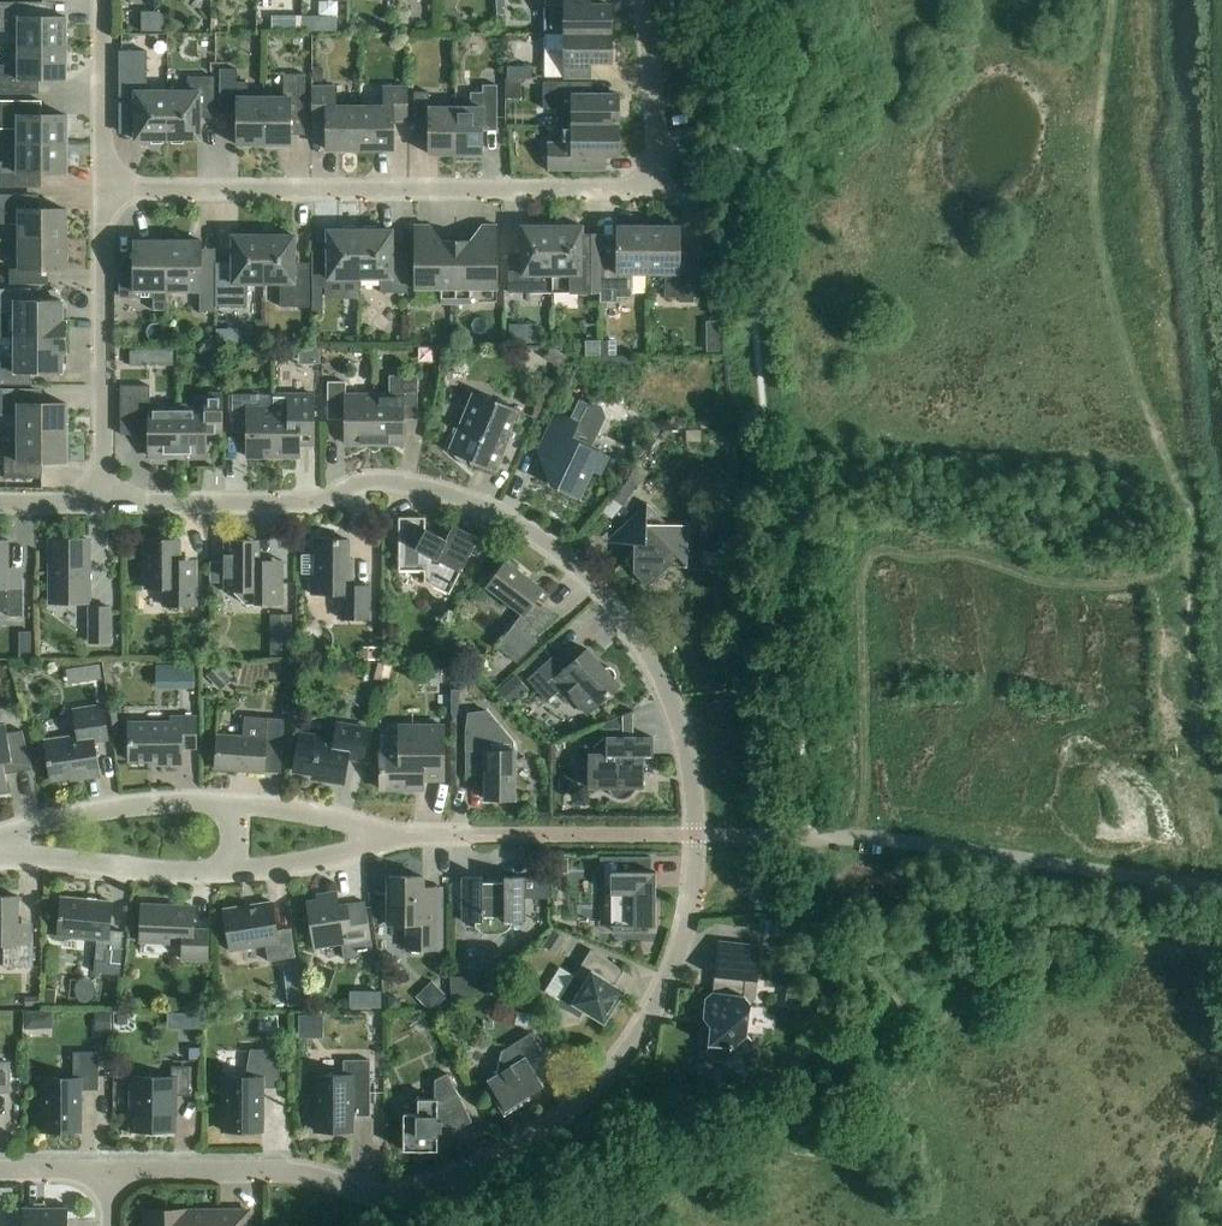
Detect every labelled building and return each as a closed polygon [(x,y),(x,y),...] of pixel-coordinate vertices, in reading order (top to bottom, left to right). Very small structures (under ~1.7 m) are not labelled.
[(545,34),(611,33),(611,5),(591,5),(591,0),(545,0),(545,34)] [(19,49),(67,49),(67,18),(29,18),(29,3),(0,3),(0,32),(19,32),(19,49)] [(302,17),(302,31),(323,31),(323,17),(302,17)] [(611,33),(545,34),(545,77),(592,77),(592,62),(611,62),(611,33)] [(19,49),(19,66),(0,65),(0,95),(29,95),(29,80),(67,80),(67,49),(19,49)] [(168,140),(168,92),(147,92),(147,52),(119,52),(119,114),(135,114),(135,140),(168,140)] [(510,63),(510,94),(532,94),(532,63),(510,63)] [(323,83),(323,68),(313,68),(313,83),(323,83)] [(237,146),(264,146),(264,97),(248,97),(248,83),(237,83),(237,70),(220,70),(220,104),(237,104),(237,146)] [(264,97),(264,146),(291,146),(291,119),(305,119),(305,75),(284,75),(283,98),(264,97)] [(188,92),(168,92),(168,140),(200,140),(200,114),(214,114),(214,78),(188,78),(188,92)] [(557,108),(557,125),(571,125),(619,125),(619,93),(561,94),(561,81),(543,82),(543,108),(557,108)] [(470,108),(456,108),(456,155),(483,155),(483,122),(497,122),(497,86),(482,86),(482,93),(470,93),(470,108)] [(326,150),(360,150),(360,107),(337,107),(336,88),(312,88),(312,121),(326,121),(326,150)] [(360,107),(360,150),(393,150),(394,122),(407,121),(407,88),(383,88),(383,107),(360,107)] [(456,155),(456,108),(429,108),(429,93),(414,93),(414,122),(429,122),(429,155),(456,155)] [(18,145),(67,145),(67,116),(36,116),(36,102),(0,102),(0,130),(18,130),(18,145)] [(619,125),(571,125),(571,141),(548,141),(548,170),(605,170),(605,156),(620,156),(619,125)] [(18,145),(18,162),(0,162),(0,188),(36,188),(36,174),(67,174),(67,145),(18,145)] [(18,241),(67,241),(67,210),(29,210),(29,196),(0,196),(0,225),(18,225),(18,241)] [(482,241),(456,241),(456,303),(471,303),(471,289),(498,289),(498,226),(482,226),(482,241)] [(632,275),(648,275),(648,227),(617,226),(617,264),(600,264),(600,293),(600,303),(617,303),(617,298),(631,298),(632,275)] [(456,303),(456,241),(430,241),(429,227),(414,227),(414,289),(441,289),(441,303),(456,303)] [(508,293),(552,293),(552,227),(522,227),(522,260),(508,260),(508,293)] [(600,293),(600,264),(600,235),(582,235),(582,227),(552,227),(552,293),(600,293)] [(648,227),(648,275),(665,275),(665,298),(679,298),(679,303),(694,303),(694,264),(679,264),(680,227),(648,227)] [(328,279),(360,279),(360,231),(328,231),(328,258),(312,258),(312,288),(328,288),(328,279)] [(360,231),(360,279),(381,279),(381,294),(408,294),(408,258),(392,257),(392,231),(360,231)] [(232,274),(215,274),(215,307),(247,308),(247,284),(264,284),(264,236),(232,236),(232,274)] [(295,236),(264,236),(264,284),(280,284),(280,308),(309,308),(309,274),(295,274),(295,236)] [(67,241),(18,241),(19,270),(10,270),(10,285),(44,285),(44,271),(67,271),(67,241)] [(153,311),(167,311),(167,241),(134,241),(134,259),(130,264),(119,264),(119,292),(136,292),(136,298),(153,298),(153,311)] [(167,241),(167,311),(168,311),(168,292),(200,292),(200,311),(215,311),(215,307),(215,274),(215,264),(201,264),(201,241),(167,241)] [(14,337),(67,337),(67,322),(62,322),(62,301),(31,301),(31,289),(0,289),(0,312),(14,312),(14,337)] [(537,324),(510,325),(510,344),(538,343),(537,324)] [(14,337),(14,362),(0,362),(0,386),(31,386),(31,373),(62,373),(62,353),(67,353),(67,337),(14,337)] [(720,352),(720,340),(706,340),(707,352),(720,352)] [(618,353),(618,343),(616,343),(616,341),(601,341),(601,355),(616,355),(616,353),(618,353)] [(553,347),(547,354),(561,364),(567,356),(553,347)] [(145,360),(144,351),(130,351),(130,366),(139,366),(145,360)] [(205,351),(206,361),(223,361),(223,351),(205,351)] [(606,357),(606,370),(635,369),(635,357),(606,357)] [(374,396),(374,445),(403,445),(403,414),(418,414),(417,383),(403,383),(403,376),(389,377),(389,396),(374,396)] [(345,445),(374,445),(374,396),(346,396),(346,383),(328,383),(328,414),(345,414),(345,445)] [(177,457),(177,408),(150,408),(150,387),(120,387),(120,428),(146,428),(149,431),(149,457),(177,457)] [(18,434),(67,434),(67,405),(36,404),(36,390),(0,390),(0,416),(18,416),(18,434)] [(470,463),(496,474),(522,412),(487,397),(486,399),(473,394),(458,430),(453,428),(451,445),(449,452),(455,454),(455,456),(468,468),(470,463)] [(541,394),(534,409),(535,410),(540,412),(547,397),(541,394)] [(192,408),(177,408),(177,457),(205,457),(205,439),(221,439),(221,396),(192,396),(192,408)] [(247,457),(273,457),(273,409),(258,409),(258,396),(232,396),(232,426),(247,426),(247,457)] [(273,409),(273,457),(300,457),(300,448),(314,448),(314,396),(273,396),(273,409)] [(589,448),(603,418),(600,409),(595,407),(597,404),(590,401),(589,404),(579,399),(570,419),(557,412),(544,440),(559,447),(546,473),(551,486),(579,499),(592,472),(600,475),(608,457),(589,448)] [(67,434),(18,434),(18,449),(5,449),(5,479),(35,479),(36,463),(67,463),(67,434)] [(617,532),(628,544),(634,544),(634,556),(625,564),(647,587),(668,567),(687,567),(688,526),(667,526),(647,504),(617,532)] [(446,540),(425,530),(425,518),(398,518),(399,572),(424,572),(424,582),(449,595),(470,554),(477,542),(478,539),(453,526),(446,540)] [(8,568),(8,541),(0,541),(0,612),(8,612),(8,617),(23,617),(23,568),(8,568)] [(50,541),(50,603),(89,603),(89,541),(50,541)] [(180,571),(180,561),(180,541),(146,541),(146,589),(163,589),(163,606),(196,606),(196,571),(180,571)] [(225,593),(233,593),(246,605),(282,605),(282,561),(259,561),(259,541),(225,541),(225,593)] [(340,595),(340,619),(370,619),(370,587),(353,587),(353,573),(349,573),(349,541),(314,541),(314,575),(311,575),(311,595),(340,595)] [(482,561),(489,548),(477,542),(470,554),(482,561)] [(496,648),(517,664),(537,643),(534,640),(558,617),(543,606),(541,609),(534,603),(544,591),(505,561),(486,587),(522,614),(496,648)] [(90,608),(90,643),(109,643),(109,608),(90,608)] [(271,630),(271,656),(292,655),(291,630),(271,630)] [(31,645),(31,632),(19,632),(19,645),(31,645)] [(379,661),(379,648),(364,648),(364,661),(379,661)] [(616,675),(614,670),(609,668),(604,668),(587,650),(564,671),(552,658),(527,680),(547,702),(562,688),(587,715),(619,685),(615,680),(616,675)] [(387,683),(392,667),(378,663),(374,680),(387,683)] [(100,665),(87,667),(89,682),(102,680),(100,665)] [(228,678),(218,667),(208,676),(219,687),(228,678)] [(511,706),(528,689),(516,676),(498,692),(511,706)] [(459,702),(460,690),(451,690),(451,702),(459,702)] [(78,736),(45,741),(51,782),(78,778),(78,780),(99,777),(94,743),(108,740),(103,706),(74,710),(78,736)] [(465,748),(465,771),(485,771),(485,800),(515,800),(515,751),(513,751),(513,743),(487,711),(468,714),(465,733),(465,747),(465,748)] [(129,762),(160,762),(160,766),(181,766),(181,749),(196,749),(196,717),(170,717),(170,723),(129,723),(129,762)] [(282,749),(284,720),(244,717),(243,738),(217,736),(215,770),(264,774),(266,748),(282,749)] [(622,735),(623,721),(612,721),(612,735),(622,735)] [(324,781),(343,784),(347,759),(362,761),(367,729),(338,724),(335,739),(300,734),(294,772),(325,777),(324,781)] [(8,792),(5,775),(32,770),(21,731),(7,734),(6,726),(0,727),(0,793),(8,792)] [(380,790),(423,790),(423,780),(443,780),(444,727),(399,727),(399,738),(380,738),(380,790)] [(592,749),(592,755),(588,755),(588,789),(607,789),(607,790),(608,791),(609,794),(611,796),(613,798),(614,798),(616,799),(619,800),(622,800),(625,800),(627,799),(628,798),(630,798),(632,796),(633,794),(634,793),(635,790),(636,789),(644,789),(644,772),(653,772),(653,738),(605,738),(592,749)] [(651,858),(600,858),(600,889),(611,889),(610,927),(613,927),(613,933),(635,933),(635,927),(656,927),(656,873),(651,873),(651,858)] [(574,872),(576,891),(594,888),(591,870),(574,872)] [(407,925),(407,951),(441,952),(441,915),(423,915),(423,877),(388,877),(388,925),(407,925)] [(475,922),(475,927),(479,931),(483,934),(488,935),(498,935),(503,933),(507,931),(511,927),(511,922),(524,922),(524,878),(504,878),(504,883),(482,883),(482,878),(463,878),(463,883),(451,886),(451,903),(463,903),(463,922),(475,922)] [(306,903),(313,949),(341,945),(343,960),(373,956),(365,903),(348,906),(348,904),(339,906),(337,893),(316,896),(317,901),(306,903)] [(33,968),(33,924),(18,924),(18,897),(0,897),(0,945),(4,945),(4,968),(33,968)] [(97,940),(95,961),(120,964),(124,933),(109,931),(112,903),(61,898),(58,936),(97,940)] [(224,910),(230,952),(266,946),(268,962),(295,958),(291,929),(276,932),(272,903),(224,910)] [(193,930),(194,907),(142,905),(140,943),(183,945),(182,961),(207,962),(208,931),(193,930)] [(783,937),(785,921),(777,920),(775,936),(783,937)] [(557,956),(567,940),(552,931),(542,947),(557,956)] [(757,982),(761,947),(718,942),(713,993),(705,999),(703,1019),(710,1019),(707,1054),(714,1062),(726,1063),(737,1054),(745,1055),(751,1050),(752,1042),(747,1036),(750,1004),(744,996),(746,980),(757,982)] [(583,1012),(605,1025),(626,992),(615,985),(624,971),(591,950),(557,1005),(579,1019),(583,1012)] [(298,969),(284,971),(286,989),(300,987),(298,969)] [(465,1002),(464,978),(451,978),(452,1003),(465,1002)] [(446,998),(432,983),(417,997),(431,1012),(446,998)] [(355,988),(355,1002),(385,1003),(385,988),(355,988)] [(56,990),(46,989),(45,1004),(55,1004),(56,990)] [(40,1007),(40,998),(25,998),(25,1007),(40,1007)] [(401,1004),(395,998),(389,998),(388,1010),(401,1011),(401,1004)] [(54,1029),(54,1012),(24,1012),(24,1030),(54,1029)] [(202,1029),(202,1014),(186,1013),(186,1029),(202,1029)] [(111,1031),(110,1014),(98,1014),(99,1031),(111,1031)] [(528,1027),(529,1015),(518,1014),(516,1025),(528,1027)] [(498,1098),(494,1101),(504,1116),(529,1100),(527,1097),(544,1086),(536,1074),(551,1065),(531,1033),(502,1052),(502,1053),(497,1074),(487,1081),(498,1098)] [(190,1049),(190,1061),(201,1061),(201,1049),(190,1049)] [(223,1132),(262,1132),(262,1089),(279,1089),(279,1050),(250,1050),(245,1078),(223,1078),(223,1132)] [(41,1080),(41,1133),(81,1132),(81,1092),(99,1092),(99,1053),(73,1053),(73,1080),(41,1080)] [(316,1132),(351,1132),(351,1117),(370,1118),(370,1061),(343,1061),(343,1076),(308,1076),(308,1098),(316,1098),(316,1132)] [(8,1093),(9,1063),(0,1063),(0,1093),(8,1093)] [(131,1133),(174,1133),(174,1115),(172,1115),(172,1097),(188,1097),(189,1068),(171,1068),(171,1078),(134,1078),(134,1098),(131,1098),(131,1133)] [(403,1114),(403,1151),(437,1151),(437,1132),(442,1132),(442,1127),(455,1127),(457,1130),(472,1122),(447,1074),(434,1081),(434,1100),(418,1100),(418,1114),(403,1114)] [(23,1225),(68,1225),(68,1209),(68,1207),(51,1207),(51,1209),(23,1209),(23,1225)] [(174,1212),(145,1212),(145,1225),(249,1225),(249,1212),(217,1212),(174,1212)]
